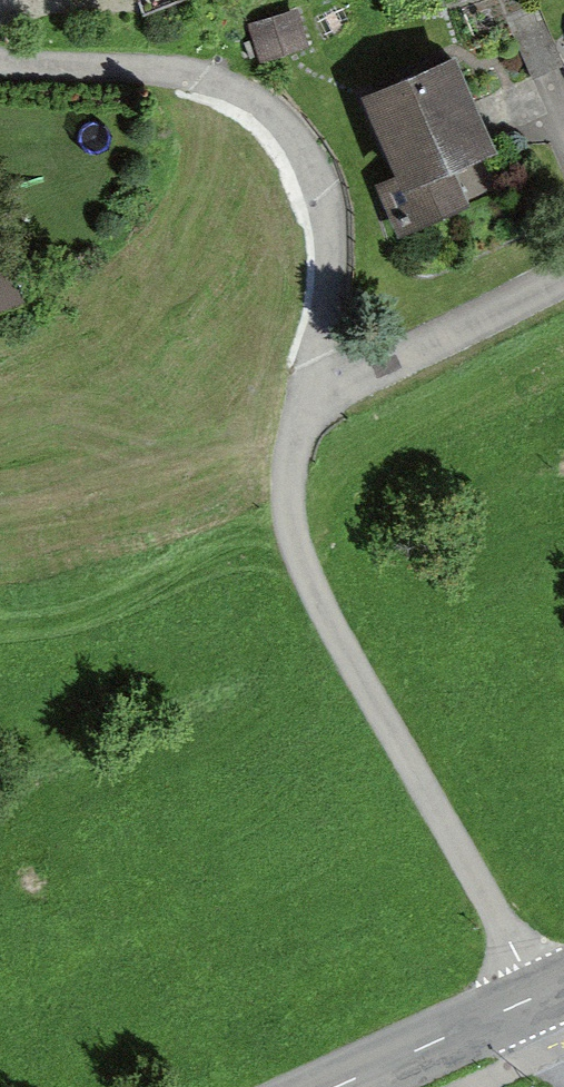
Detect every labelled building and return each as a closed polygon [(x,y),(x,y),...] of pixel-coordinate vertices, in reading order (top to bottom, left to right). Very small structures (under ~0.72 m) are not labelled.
[(468,60),(383,95),(416,177),(401,183),(419,227),(475,204),(463,173),(507,155),(468,60)] [(24,294),(0,231),(0,304),(24,294)]
